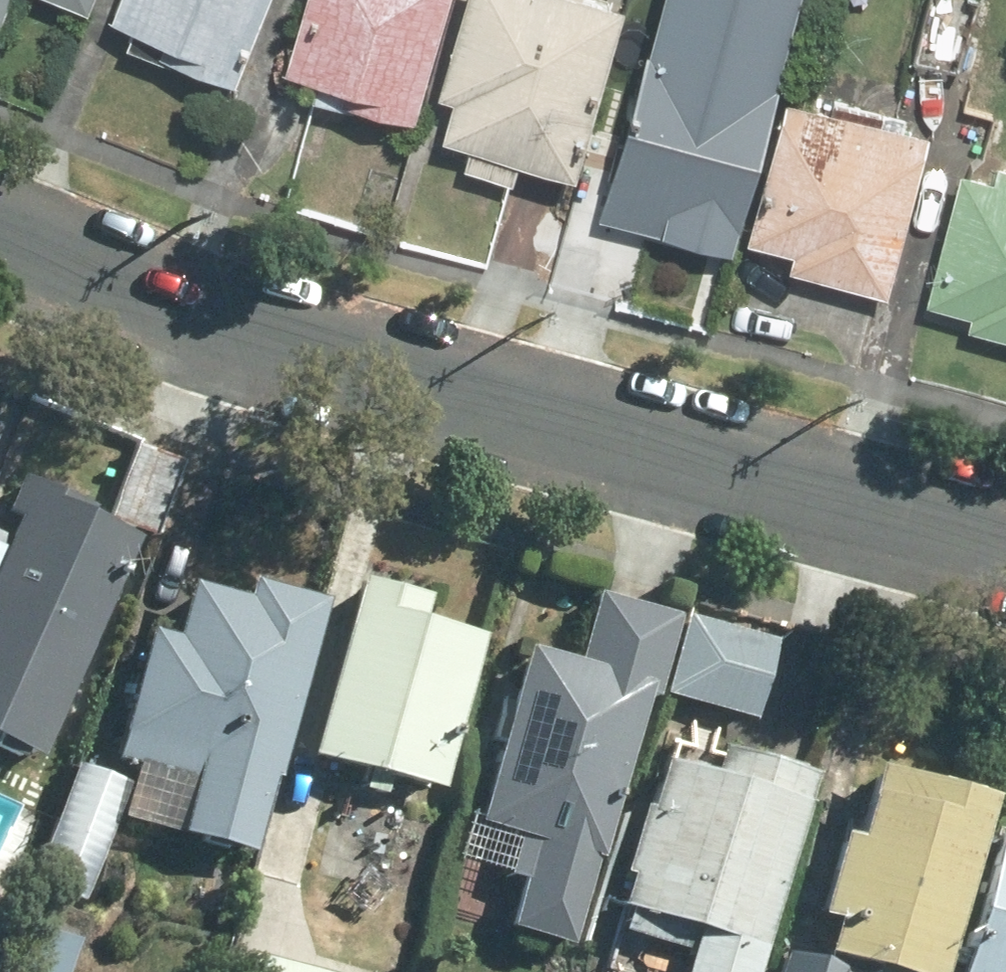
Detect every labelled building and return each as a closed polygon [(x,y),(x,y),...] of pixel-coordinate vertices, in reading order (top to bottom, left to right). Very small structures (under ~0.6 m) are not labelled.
[(1,36),(15,0),(0,0),(0,35),(1,36)] [(116,8),(135,17),(127,38),(167,55),(168,50),(233,77),(264,0),(120,0),(116,8)] [(289,60),(315,66),(309,89),(347,101),(348,95),(409,113),(442,0),(307,0),(289,60)] [(626,0),(472,0),(449,82),(459,85),(446,130),(469,136),(463,158),(511,171),(517,149),(580,166),(626,0)] [(907,51),(962,66),(980,0),(922,0),(907,51)] [(777,75),(784,53),(716,34),(710,56),(651,39),(604,209),(735,246),(782,75),(777,75)] [(895,290),(937,134),(803,98),(765,236),(809,249),(805,265),(895,290)] [(930,294),(978,308),(975,318),(1005,327),(1005,158),(1002,157),(998,174),(967,165),(930,294)] [(181,459),(136,441),(108,511),(152,528),(181,459)] [(145,541),(96,521),(101,506),(29,477),(15,514),(26,520),(13,552),(0,547),(0,673),(21,683),(4,724),(58,747),(84,685),(145,541)] [(442,792),(484,641),(421,623),(428,601),(360,582),(313,757),(378,775),(373,793),(391,797),(396,780),(442,792)] [(251,855),(321,604),(250,583),(245,602),(188,588),(174,639),(147,632),(111,763),(193,785),(177,836),(251,855)] [(655,700),(677,618),(668,616),(658,613),(598,595),(577,668),(530,653),(483,824),(521,834),(509,878),(526,883),(513,928),(572,944),(597,856),(601,856),(646,697),(655,700)] [(695,614),(673,695),(761,718),(784,639),(695,614)] [(824,779),(732,753),(724,780),(678,767),(664,814),(653,811),(635,874),(641,876),(634,907),(642,909),(634,934),(705,953),(700,971),(771,971),(824,779)] [(137,785),(84,765),(41,883),(93,901),(137,785)] [(991,799),(877,769),(870,794),(875,796),(862,840),(843,835),(820,916),(835,921),(827,950),(873,963),(870,971),(943,971),(991,799)] [(967,971),(1005,971),(1005,832),(967,971)] [(792,956),(787,971),(851,971),(792,956)] [(248,959),(244,971),(295,971),(248,959)]
